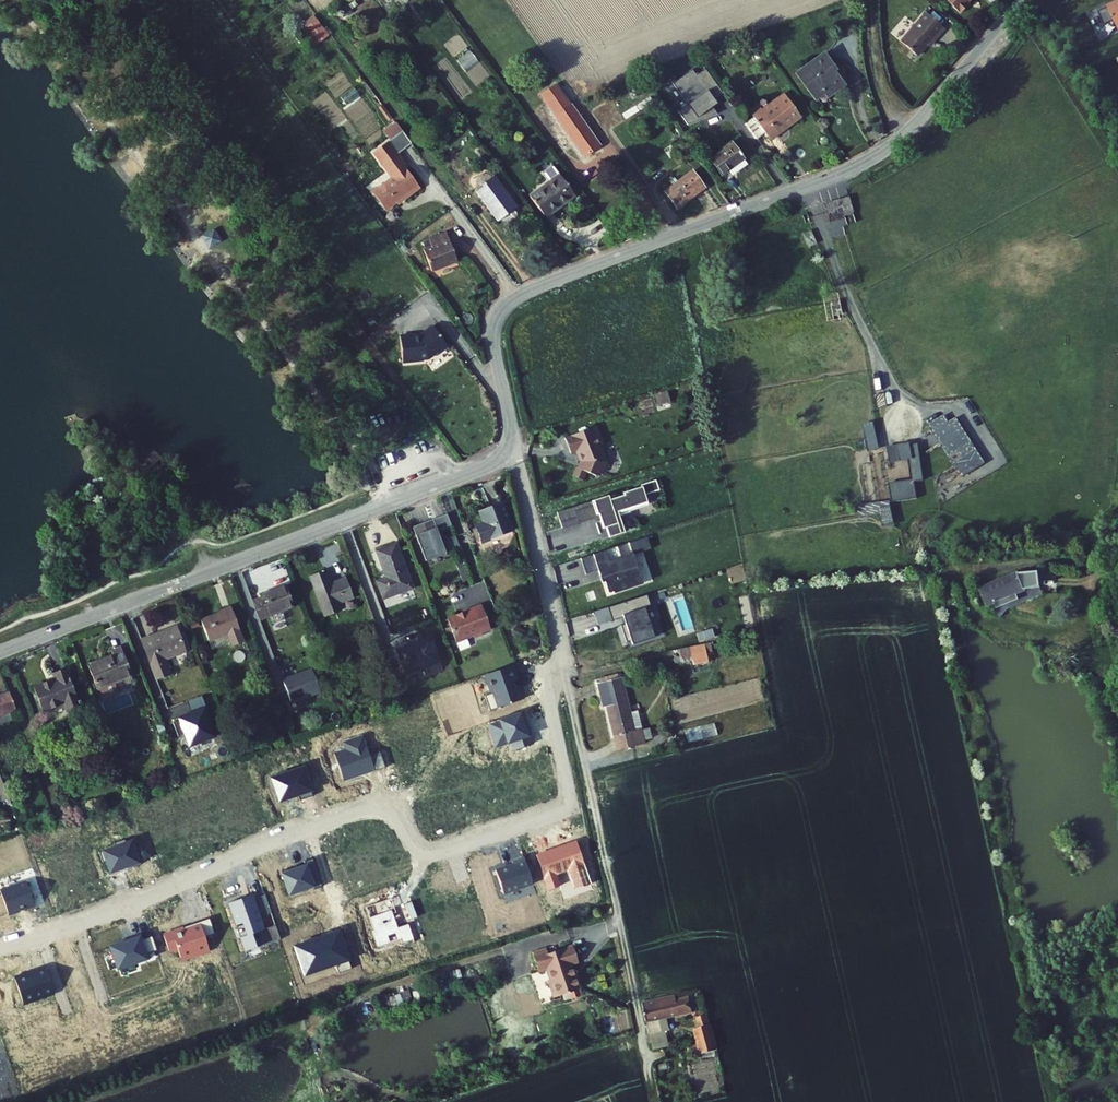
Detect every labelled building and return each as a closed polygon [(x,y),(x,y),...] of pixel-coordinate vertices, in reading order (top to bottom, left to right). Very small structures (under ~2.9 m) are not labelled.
[(1117,29),(1117,3),(1117,2),(1094,14),(1101,27),(1110,22),(1114,31),(1117,29)] [(929,8),(902,38),(917,51),(937,29),(940,31),(947,24),(929,8)] [(314,46),(329,36),(316,15),(300,25),(314,46)] [(827,54),(799,73),(817,99),(826,93),(829,97),(844,86),(835,73),(839,71),(827,54)] [(698,75),(694,69),(676,82),(691,102),(679,111),(688,124),(718,114),(713,107),(710,101),(713,99),(712,96),(721,90),(706,69),(698,75)] [(555,80),(543,89),(546,94),(559,84),(555,80)] [(559,84),(546,94),(561,113),(558,115),(588,155),(605,142),(575,102),(573,103),(559,84)] [(810,110),(799,94),(791,100),(786,94),(755,116),(771,138),(810,110)] [(394,177),(374,193),(388,211),(405,199),(406,200),(422,188),(407,168),(409,166),(399,153),(412,143),(402,131),(375,152),(385,165),(394,177)] [(736,140),(710,158),(722,175),(748,157),(736,140)] [(689,174),(661,194),(673,210),(701,190),(689,174)] [(493,176),(474,190),(497,222),(517,208),(493,176)] [(562,176),(532,198),(546,217),(576,195),(562,176)] [(847,199),(823,206),(827,221),(852,215),(847,199)] [(202,236),(210,249),(222,242),(215,229),(202,236)] [(431,246),(424,249),(434,271),(458,261),(446,231),(428,239),(431,246)] [(440,352),(425,332),(416,339),(417,340),(414,342),(408,343),(406,341),(392,342),(395,368),(416,366),(415,363),(422,362),(429,357),(430,359),(440,352)] [(657,410),(671,407),(668,392),(654,394),(657,410)] [(980,452),(957,416),(934,430),(957,467),(980,452)] [(588,467),(597,471),(600,470),(606,457),(600,441),(604,439),(598,421),(566,432),(572,448),(580,445),(584,456),(581,463),(577,461),(573,470),(584,475),(588,467)] [(872,425),(864,427),(868,442),(876,440),(872,425)] [(911,480),(889,483),(891,501),(916,498),(914,482),(922,480),(918,444),(909,445),(911,457),(908,457),(911,480)] [(658,487),(655,477),(639,482),(640,484),(622,489),(622,491),(623,494),(609,498),(608,496),(607,491),(591,496),(595,510),(597,509),(602,524),(605,523),(608,533),(622,529),(616,511),(628,507),(627,504),(645,499),(643,492),(658,487)] [(477,520),(484,536),(514,524),(503,496),(482,505),(487,516),(477,520)] [(573,501),(556,507),(561,522),(578,517),(573,501)] [(454,517),(450,506),(436,511),(440,522),(454,517)] [(440,522),(436,511),(415,519),(422,538),(423,537),(428,550),(438,547),(438,548),(448,544),(447,543),(461,538),(458,528),(444,533),(440,522)] [(496,540),(500,549),(511,544),(507,535),(496,540)] [(381,580),(386,592),(415,581),(398,536),(378,544),(389,571),(391,576),(381,580)] [(604,551),(580,558),(585,574),(597,570),(601,583),(604,582),(607,593),(612,591),(613,593),(642,584),(632,555),(651,549),(647,537),(628,543),(632,553),(607,561),(604,551)] [(313,569),(328,611),(345,605),(341,596),(357,591),(350,571),(334,577),(328,563),(313,569)] [(1016,570),(1016,569),(979,584),(986,601),(993,598),(995,603),(1017,594),(1015,590),(1023,586),(1039,584),(1038,569),(1016,570)] [(379,574),(381,580),(391,576),(389,571),(379,574)] [(255,597),(263,616),(271,613),(270,612),(269,609),(284,604),(285,606),(295,602),(286,581),(261,590),(263,594),(255,597)] [(478,629),(482,628),(484,625),(493,622),(484,598),(465,605),(466,607),(462,609),(460,608),(450,611),(458,635),(475,628),(478,629)] [(201,617),(209,638),(231,629),(232,632),(241,629),(230,602),(219,607),(220,609),(201,617)] [(269,609),(270,612),(285,606),(284,604),(269,609)] [(644,608),(622,615),(631,645),(654,637),(644,608)] [(151,633),(153,636),(177,627),(175,624),(151,633)] [(140,637),(156,677),(170,672),(164,657),(185,649),(177,627),(153,636),(151,633),(140,637)] [(703,637),(688,641),(692,658),(707,655),(703,637)] [(88,663),(97,686),(132,672),(121,644),(111,648),(113,653),(88,663)] [(280,673),(288,696),(317,686),(309,662),(293,668),(293,669),(290,671),(288,670),(280,673)] [(33,685),(43,711),(65,703),(71,718),(85,713),(66,665),(52,671),(54,676),(33,685)] [(629,707),(622,673),(596,679),(601,701),(605,701),(615,745),(644,738),(643,735),(641,725),(640,723),(633,725),(629,707)] [(209,719),(203,702),(174,712),(175,715),(169,717),(174,730),(180,728),(184,741),(210,732),(206,720),(209,719)] [(629,707),(633,725),(640,723),(636,706),(629,707)] [(648,723),(641,725),(643,735),(650,733),(648,723)] [(686,729),(688,741),(718,736),(716,723),(686,729)] [(6,787),(0,789),(0,795),(1,798),(8,795),(6,787)] [(578,954),(573,937),(548,946),(547,943),(533,948),(539,964),(547,961),(550,972),(549,973),(554,989),(582,980),(577,966),(575,967),(571,957),(578,954)] [(641,998),(645,1016),(695,1006),(694,999),(685,1001),(684,996),(673,998),(672,992),(641,998)] [(690,1015),(699,1048),(713,1045),(704,1011),(690,1015)] [(648,1031),(652,1045),(667,1041),(663,1027),(648,1031)]
